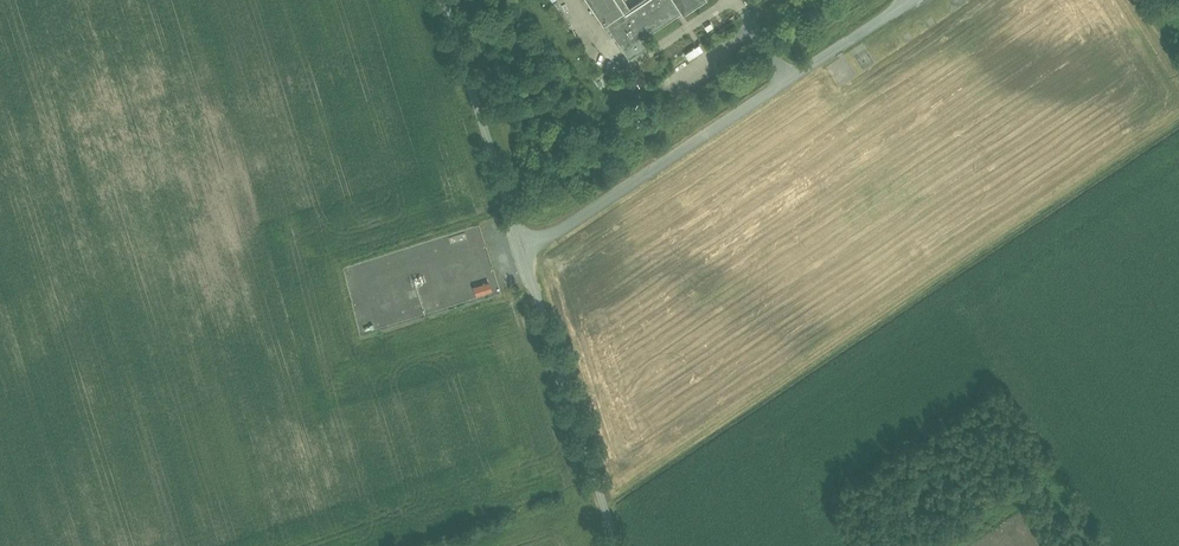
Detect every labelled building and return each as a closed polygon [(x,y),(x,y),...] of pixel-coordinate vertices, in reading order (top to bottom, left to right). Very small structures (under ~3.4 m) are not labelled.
[(602,24),(607,21),(626,50),(637,43),(634,39),(681,9),(684,13),(705,0),(641,0),(630,7),(626,0),(587,0),(602,24)] [(489,283),(474,287),(477,296),(492,292),(489,283)]
